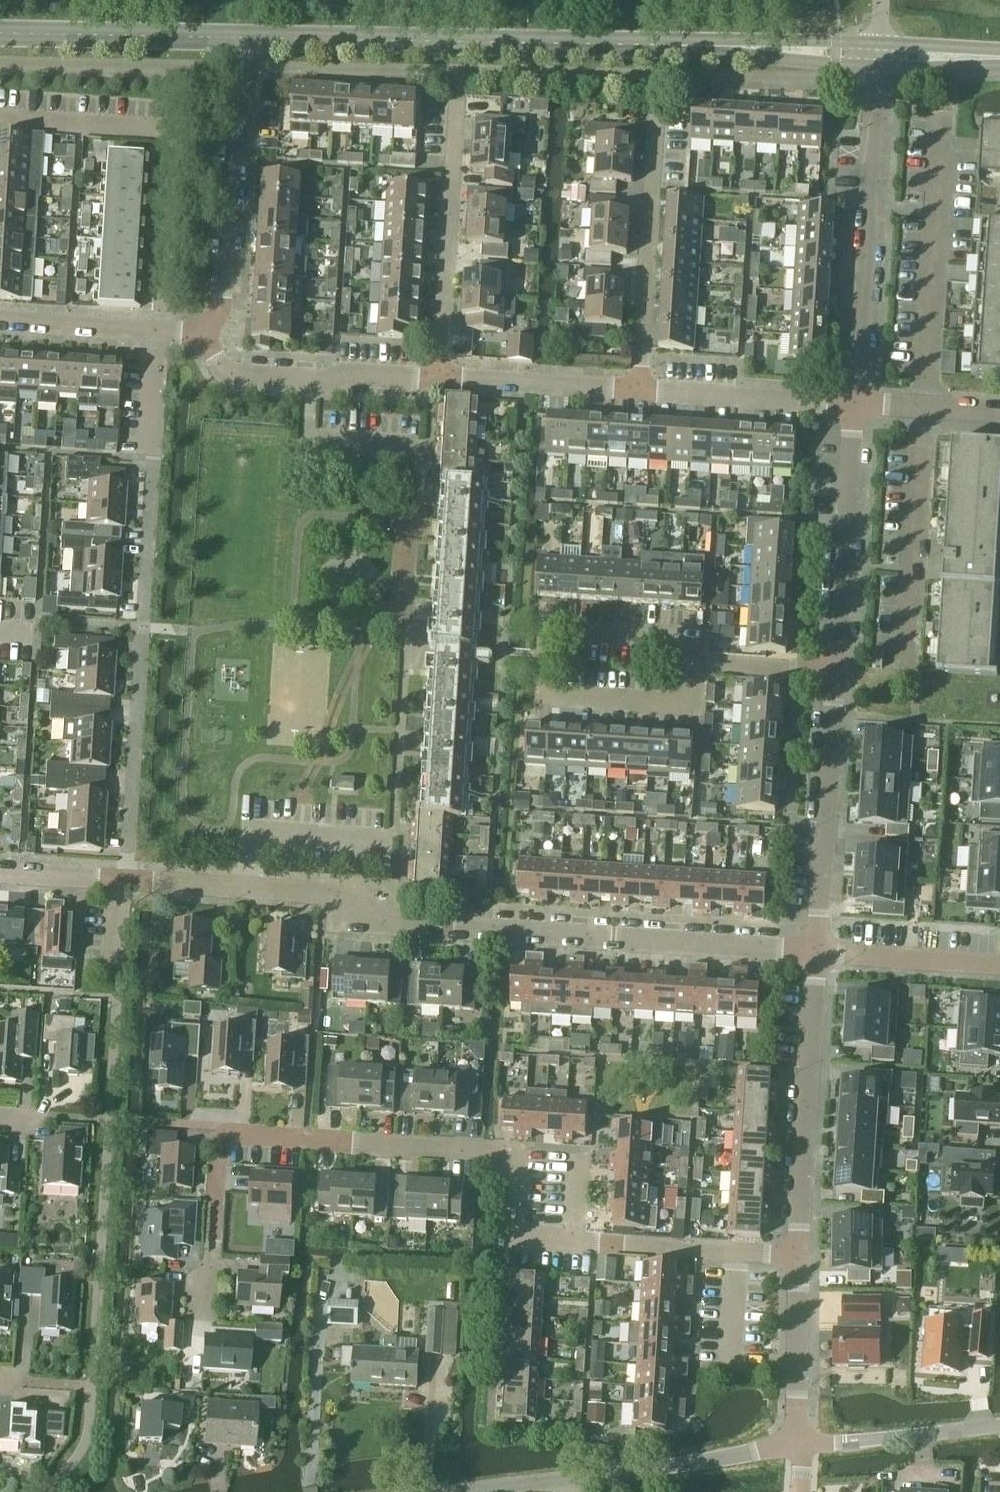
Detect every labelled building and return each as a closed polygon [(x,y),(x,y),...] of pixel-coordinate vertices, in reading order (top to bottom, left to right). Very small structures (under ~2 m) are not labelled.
[(293,87),(291,125),(290,135),(311,136),(312,126),(314,89),(293,87)] [(314,89),(312,126),(311,136),(318,137),(319,126),(332,127),(335,90),(314,89)] [(335,90),(332,127),(352,129),(355,91),(335,90)] [(355,91),(352,129),(373,130),(375,93),(355,91)] [(375,93),(373,130),(393,131),(396,94),(375,93)] [(396,94),(393,131),(414,133),(417,95),(396,94)] [(690,141),(712,143),(714,108),(692,106),(690,141)] [(714,108),(712,143),(734,144),(736,109),(714,108)] [(736,109),(734,144),(755,145),(758,111),(736,109)] [(758,111),(755,145),(777,147),(779,112),(758,111)] [(779,112),(777,147),(799,148),(801,113),(779,112)] [(801,113),(799,148),(821,150),(823,115),(801,113)] [(476,117),(474,151),(510,154),(511,134),(525,135),(526,121),(476,117)] [(598,140),(596,160),(633,162),(635,128),(585,125),(584,139),(598,140)] [(977,187),(980,187),(980,180),(999,181),(999,130),(981,129),(981,131),(980,150),(979,157),(977,187)] [(42,159),(43,135),(30,134),(30,136),(0,135),(0,156),(42,159)] [(65,147),(64,160),(73,160),(74,148),(65,147)] [(509,174),(510,154),(474,151),(472,172),(487,173),(486,187),(513,188),(513,174),(509,174)] [(297,161),(309,162),(310,153),(297,152),(297,161)] [(106,153),(105,175),(148,178),(149,156),(106,153)] [(310,153),(309,162),(322,163),(322,154),(310,153)] [(338,155),(338,164),(350,165),(351,156),(338,155)] [(391,159),(390,167),(415,169),(416,157),(392,155),(392,159),(391,159)] [(40,179),(42,159),(0,156),(0,176),(40,179)] [(351,156),(350,165),(363,165),(363,157),(351,156)] [(378,166),(390,167),(391,159),(379,158),(378,166)] [(64,172),(72,173),(73,160),(64,160),(64,172)] [(631,183),(633,162),(596,160),(595,180),(590,179),(589,194),(615,195),(616,182),(631,183)] [(84,162),(83,174),(92,175),(93,162),(84,162)] [(83,174),(82,187),(91,187),(92,175),(83,174)] [(105,175),(103,197),(146,200),(148,178),(105,175)] [(263,175),(262,196),(299,199),(301,178),(263,175)] [(27,198),(37,199),(39,199),(40,179),(0,176),(0,197),(27,198)] [(522,177),(522,191),(531,191),(535,191),(536,178),(522,177)] [(350,180),(349,193),(358,194),(359,181),(350,180)] [(697,189),(709,190),(710,181),(697,180),(697,189)] [(710,181),(709,190),(722,191),(722,182),(710,181)] [(388,183),(386,204),(428,207),(429,186),(388,183)] [(741,183),(740,192),(753,193),(754,184),(741,183)] [(754,184),(753,193),(765,194),(766,185),(754,184)] [(783,195),(795,196),(796,187),(783,186),(783,195)] [(796,187),(795,196),(808,197),(809,188),(796,187)] [(63,188),(62,201),(71,201),(71,188),(63,188)] [(335,188),(334,201),(342,202),(343,189),(335,188)] [(570,201),(585,202),(586,189),(572,188),(570,201)] [(470,203),(469,224),(505,226),(506,206),(511,207),(512,192),(486,191),(485,204),(470,203)] [(531,191),(522,191),(518,191),(518,203),(530,203),(531,191)] [(262,196),(260,216),(308,220),(308,219),(298,219),(299,199),(262,196)] [(26,219),(36,219),(37,199),(27,198),(0,197),(0,217),(26,219)] [(103,197),(102,219),(145,221),(146,200),(103,197)] [(668,197),(667,219),(702,221),(703,199),(668,197)] [(593,212),(592,232),(628,235),(629,213),(614,212),(615,199),(589,198),(588,212),(593,212)] [(739,211),(747,211),(748,199),(740,198),(739,211)] [(61,213),(70,214),(71,201),(62,201),(61,213)] [(333,213),(341,214),(342,202),(334,201),(333,213)] [(386,204),(385,225),(426,227),(428,207),(386,204)] [(81,205),(80,217),(89,218),(90,205),(81,205)] [(799,206),(798,228),(832,231),(834,208),(799,206)] [(348,209),(347,222),(356,222),(357,210),(348,209)] [(754,212),(753,225),(762,225),(763,213),(754,212)] [(260,216),(259,237),(297,239),(307,240),(308,220),(260,216)] [(24,239),(35,240),(36,219),(26,219),(0,217),(0,238),(24,239)] [(80,217),(80,230),(88,230),(89,218),(80,217)] [(102,219),(101,240),(143,243),(145,221),(102,219)] [(667,219),(666,241),(700,243),(702,221),(667,219)] [(347,222),(346,234),(355,235),(356,222),(347,222)] [(504,246),(505,226),(469,224),(467,245),(482,246),(481,259),(508,261),(509,246),(504,246)] [(999,380),(999,226),(975,224),(973,243),(974,243),(980,243),(977,283),(971,378),(999,380)] [(385,225),(384,245),(425,248),(426,227),(385,225)] [(753,225),(752,237),(761,238),(762,225),(753,225)] [(798,228),(796,250),(831,252),(832,231),(798,228)] [(60,229),(59,241),(68,242),(69,229),(60,229)] [(332,229),(331,241),(340,242),(340,229),(332,229)] [(720,230),(719,244),(737,245),(744,246),(745,233),(738,233),(738,231),(720,230)] [(626,256),(628,235),(592,232),(590,252),(585,252),(584,266),(611,268),(612,255),(626,256)] [(259,237),(258,257),(295,260),(297,239),(259,237)] [(33,260),(35,240),(24,239),(0,238),(0,258),(33,260)] [(101,240),(99,262),(142,265),(143,243),(101,240)] [(58,254),(67,254),(68,242),(59,241),(58,254)] [(330,254),(339,255),(340,242),(331,241),(330,254)] [(666,241),(664,263),(699,265),(700,243),(666,241)] [(384,245),(382,265),(423,268),(425,248),(384,245)] [(737,245),(736,258),(744,258),(744,246),(737,245)] [(79,248),(78,260),(86,261),(87,249),(79,248)] [(345,250),(344,263),(353,263),(354,251),(345,250)] [(796,250),(795,271),(830,274),(831,252),(796,250)] [(751,255),(750,268),(759,268),(760,256),(751,255)] [(258,257),(256,277),(294,280),(295,260),(258,257)] [(22,280),(32,281),(33,260),(0,258),(0,278),(22,280)] [(78,260),(77,273),(86,274),(86,261),(78,260)] [(99,262),(98,284),(140,287),(142,265),(99,262)] [(344,263),(343,275),(352,276),(353,263),(344,263)] [(465,275),(464,296),(500,299),(501,279),(506,279),(507,265),(481,263),(480,276),(465,275)] [(664,263),(663,284),(698,286),(699,265),(664,263)] [(382,265),(381,286),(422,289),(423,268),(382,265)] [(750,268),(749,281),(758,281),(759,268),(750,268)] [(57,269),(57,282),(65,283),(66,270),(57,269)] [(329,270),(329,282),(337,283),(338,270),(329,270)] [(588,285),(587,304),(623,307),(624,286),(610,285),(611,272),(584,270),(583,284),(588,285)] [(795,271),(794,293),(828,295),(830,274),(795,271)] [(735,276),(734,288),(742,289),(742,276),(735,276)] [(256,277),(255,298),(292,301),(294,280),(256,277)] [(31,301),(32,281),(22,280),(0,278),(0,299),(31,301)] [(57,282),(56,295),(65,295),(65,283),(57,282)] [(76,282),(75,295),(84,295),(85,283),(76,282)] [(328,295),(336,295),(337,283),(329,282),(328,295)] [(139,309),(140,287),(98,284),(96,306),(139,309)] [(663,284),(661,305),(696,308),(698,286),(663,284)] [(381,286),(380,306),(421,309),(422,289),(381,286)] [(733,301),(741,301),(742,289),(734,288),(733,301)] [(342,291),(342,303),(350,304),(351,292),(342,291)] [(794,293),(792,314),(827,317),(828,295),(794,293)] [(464,296),(462,317),(471,318),(470,331),(476,331),(503,333),(504,319),(511,320),(515,316),(516,302),(516,300),(500,299),(464,296)] [(255,298),(253,318),(291,321),(292,301),(255,298)] [(748,299),(747,311),(756,312),(757,299),(748,299)] [(349,317),(350,304),(342,303),(341,316),(349,317)] [(622,328),(623,307),(587,304),(585,324),(580,324),(580,338),(606,340),(607,327),(622,328)] [(661,305),(660,327),(695,329),(696,308),(661,305)] [(380,306),(378,327),(377,337),(411,339),(412,329),(419,330),(421,309),(380,306)] [(326,311),(325,323),(334,324),(335,311),(326,311)] [(747,311),(746,323),(755,324),(756,312),(747,311)] [(792,314),(791,336),(825,338),(827,317),(792,314)] [(253,318),(252,339),(251,349),(270,351),(271,341),(290,342),(291,321),(253,318)] [(731,320),(731,333),(739,333),(739,321),(731,320)] [(333,336),(334,324),(325,323),(324,336),(333,336)] [(695,329),(660,327),(658,349),(693,352),(695,329)] [(730,345),(738,346),(739,333),(731,333),(730,345)] [(824,360),(825,338),(791,336),(789,358),(824,360)] [(515,338),(513,363),(532,364),(533,364),(533,356),(535,339),(534,339),(515,338)] [(745,347),(744,360),(752,361),(753,348),(745,347)] [(16,393),(18,357),(0,356),(0,391),(16,393)] [(18,357),(16,393),(36,394),(38,359),(18,357)] [(38,359),(36,394),(37,394),(37,406),(56,407),(56,395),(58,360),(38,359)] [(58,360),(56,395),(77,396),(79,361),(58,360)] [(79,361),(77,396),(76,409),(96,410),(97,398),(99,363),(79,361)] [(97,398),(96,410),(117,411),(120,364),(99,363),(97,398)] [(787,364),(786,377),(798,377),(799,364),(787,364)] [(439,410),(438,419),(478,421),(479,400),(447,398),(446,410),(439,410)] [(508,413),(507,423),(516,424),(517,413),(508,413)] [(545,455),(567,457),(570,418),(548,416),(545,455)] [(570,418),(567,457),(587,458),(590,419),(570,418)] [(438,419),(438,427),(445,428),(444,439),(477,442),(477,429),(486,430),(487,422),(478,421),(438,419)] [(590,419),(587,458),(608,459),(610,420),(590,419)] [(610,420),(608,459),(628,461),(631,422),(610,420)] [(631,422),(628,461),(648,462),(651,423),(631,422)] [(507,434),(515,434),(516,424),(507,423),(507,434)] [(651,423),(648,462),(669,464),(672,425),(651,423)] [(672,425),(669,464),(690,465),(693,426),(672,425)] [(693,426),(690,465),(710,466),(713,427),(693,426)] [(713,427),(710,466),(731,468),(734,429),(713,427)] [(734,429),(731,468),(751,469),(754,430),(734,429)] [(751,469),(751,479),(771,481),(772,470),(774,431),(754,430),(751,469)] [(774,431),(772,470),(793,472),(796,433),(774,431)] [(20,447),(33,448),(33,439),(21,439),(20,447)] [(33,439),(33,448),(45,449),(46,440),(33,439)] [(436,450),(436,459),(475,462),(484,463),(485,453),(476,452),(477,442),(444,439),(443,451),(436,450)] [(61,450),(73,451),(74,442),(61,441),(61,450)] [(74,442),(73,451),(86,452),(87,443),(74,442)] [(942,584),(936,672),(997,676),(997,674),(989,674),(999,509),(999,446),(951,443),(945,531),(942,584)] [(103,453),(115,454),(116,445),(103,444),(103,453)] [(506,454),(505,464),(513,465),(514,454),(506,454)] [(65,467),(64,482),(88,483),(87,505),(124,507),(126,485),(123,485),(124,471),(99,470),(99,460),(77,459),(66,458),(65,467)] [(436,459),(435,468),(442,469),(442,481),(474,483),(482,483),(482,482),(474,482),(475,462),(436,459)] [(504,475),(513,475),(513,465),(505,464),(504,475)] [(34,466),(34,479),(42,479),(43,467),(34,466)] [(33,492),(41,492),(42,492),(42,479),(34,479),(33,492)] [(429,673),(420,815),(461,817),(462,806),(469,806),(471,788),(463,788),(464,765),(472,766),(473,748),(465,747),(467,724),(475,725),(476,707),(468,706),(469,684),(477,684),(478,674),(470,673),(471,665),(487,666),(488,666),(489,666),(490,665),(491,665),(491,664),(492,664),(492,663),(493,662),(493,661),(493,660),(493,659),(493,658),(492,657),(491,656),(490,655),(489,655),(488,655),(471,654),(473,635),(481,636),(482,618),(474,617),(475,594),(483,595),(484,577),(476,576),(478,554),(486,554),(487,536),(479,536),(481,513),(488,513),(490,495),(482,495),(482,483),(474,483),(442,481),(432,623),(428,622),(427,638),(438,638),(436,658),(426,657),(425,672),(429,673)] [(638,491),(637,506),(645,507),(646,498),(646,492),(638,491)] [(551,501),(564,502),(564,493),(552,492),(551,501)] [(688,501),(687,510),(700,511),(701,502),(701,492),(689,492),(688,501)] [(720,492),(719,503),(720,503),(729,503),(730,493),(720,492)] [(564,493),(564,502),(572,502),(573,493),(564,493)] [(730,493),(729,503),(737,504),(738,494),(730,493)] [(597,495),(596,504),(607,505),(607,496),(597,495)] [(607,496),(607,505),(617,505),(618,496),(607,496)] [(646,498),(645,507),(658,508),(659,499),(646,498)] [(757,506),(756,514),(769,515),(769,506),(770,498),(757,498),(757,506)] [(676,500),(675,509),(687,510),(688,501),(676,500)] [(720,503),(720,512),(728,513),(729,503),(720,503)] [(729,503),(728,513),(737,513),(737,504),(729,503)] [(62,524),(61,538),(63,538),(120,542),(121,529),(123,530),(124,507),(87,505),(85,526),(62,524)] [(564,508),(537,506),(536,522),(550,523),(550,516),(563,517),(564,508)] [(769,506),(769,515),(781,516),(782,507),(769,506)] [(32,507),(31,519),(40,520),(40,508),(32,507)] [(564,508),(563,517),(572,517),(572,509),(564,508)] [(595,519),(604,519),(604,511),(596,510),(595,519)] [(604,511),(604,519),(612,520),(613,511),(604,511)] [(616,523),(624,524),(625,512),(617,512),(616,523)] [(625,512),(624,524),(632,524),(633,513),(625,512)] [(636,521),(644,522),(645,514),(637,513),(636,521)] [(645,514),(644,522),(657,523),(658,514),(645,514)] [(677,524),(685,525),(686,516),(678,516),(677,524)] [(686,516),(685,525),(698,525),(698,517),(686,516)] [(31,519),(30,532),(39,533),(40,520),(31,519)] [(747,520),(746,548),(753,549),(792,551),(794,529),(789,529),(790,523),(747,520)] [(45,552),(55,553),(56,538),(46,537),(45,552)] [(716,537),(716,548),(725,548),(726,538),(716,537)] [(63,538),(62,549),(66,549),(65,552),(72,553),(70,574),(82,575),(120,577),(121,555),(119,555),(120,542),(63,538)] [(560,559),(557,598),(578,600),(580,561),(581,549),(561,547),(560,559)] [(29,548),(28,561),(37,561),(38,548),(29,548)] [(716,548),(715,558),(724,559),(725,548),(716,548)] [(753,549),(752,569),(791,571),(792,551),(753,549)] [(642,565),(639,604),(659,605),(662,566),(663,556),(642,554),(642,565)] [(662,566),(659,605),(679,606),(682,567),(683,557),(663,556),(662,566)] [(682,567),(679,606),(701,608),(704,569),(704,559),(683,557),(682,567)] [(539,558),(536,597),(557,598),(560,559),(539,558)] [(36,573),(37,561),(28,561),(27,573),(36,573)] [(580,561),(578,600),(598,601),(601,562),(580,561)] [(601,562),(598,601),(618,602),(621,563),(601,562)] [(621,563),(618,602),(639,604),(642,565),(621,563)] [(752,569),(751,589),(790,592),(791,571),(752,569)] [(57,599),(56,609),(57,609),(115,613),(116,599),(118,600),(120,577),(82,575),(70,574),(69,595),(57,594),(57,599)] [(714,578),(713,586),(723,587),(723,578),(714,578)] [(34,602),(36,581),(23,580),(22,601),(34,602)] [(713,586),(713,595),(722,596),(723,587),(713,586)] [(751,589),(749,609),(788,612),(790,592),(751,589)] [(42,598),(41,616),(42,616),(52,617),(57,617),(57,609),(56,609),(57,599),(42,598)] [(749,609),(748,630),(787,632),(788,612),(749,609)] [(711,615),(710,627),(719,628),(720,615),(711,615)] [(710,627),(710,640),(719,640),(719,628),(710,627)] [(748,630),(746,651),(785,654),(787,632),(748,630)] [(54,637),(53,652),(66,652),(65,673),(76,674),(113,676),(115,654),(112,654),(113,641),(54,637)] [(872,668),(882,669),(882,668),(883,654),(873,654),(872,668)] [(30,666),(21,665),(21,678),(29,679),(30,666)] [(51,694),(50,708),(109,711),(110,699),(112,699),(113,676),(76,674),(74,695),(51,694)] [(744,685),(743,707),(782,709),(783,688),(744,685)] [(706,687),(705,704),(714,704),(715,687),(706,687)] [(19,696),(19,709),(27,709),(28,697),(19,696)] [(743,707),(741,727),(780,729),(782,709),(743,707)] [(50,708),(49,721),(62,722),(61,744),(71,744),(109,747),(110,724),(108,724),(109,711),(50,708)] [(27,722),(27,709),(19,709),(18,721),(27,722)] [(704,716),(704,724),(713,725),(713,716),(704,716)] [(704,724),(703,733),(712,733),(713,725),(704,724)] [(525,766),(546,767),(549,728),(527,727),(525,766)] [(741,727),(740,747),(779,750),(780,729),(741,727)] [(549,728),(546,767),(566,768),(569,729),(549,728)] [(569,729),(566,768),(587,770),(590,731),(569,729)] [(590,731),(587,770),(607,771),(610,732),(590,731)] [(610,732),(607,771),(628,772),(630,733),(610,732)] [(630,733),(628,772),(648,774),(651,735),(630,733)] [(651,735),(648,774),(668,775),(671,736),(651,735)] [(671,736),(668,775),(690,776),(692,738),(671,736)] [(866,736),(865,758),(912,761),(913,740),(866,736)] [(17,737),(16,750),(25,750),(26,738),(17,737)] [(46,764),(45,778),(104,782),(105,769),(107,769),(109,747),(71,744),(70,765),(46,764)] [(999,782),(999,745),(983,744),(982,756),(974,756),(973,780),(999,782)] [(740,747),(738,768),(777,770),(779,750),(740,747)] [(24,763),(25,750),(16,750),(15,762),(24,763)] [(927,774),(937,774),(938,775),(939,753),(928,752),(927,774)] [(702,757),(701,765),(710,765),(710,757),(702,757)] [(865,758),(863,781),(910,783),(912,761),(865,758)] [(701,765),(701,773),(709,774),(710,765),(701,765)] [(738,768),(737,788),(776,791),(777,770),(738,768)] [(30,777),(30,787),(44,787),(45,778),(30,777)] [(14,778),(13,791),(22,791),(23,778),(14,778)] [(44,787),(44,792),(68,793),(67,814),(104,817),(106,794),(103,794),(104,782),(45,778),(44,787)] [(354,792),(355,780),(333,778),(332,790),(354,792)] [(973,780),(971,806),(980,806),(979,821),(999,823),(999,782),(973,780)] [(863,781),(862,805),(909,808),(910,783),(863,781)] [(736,809),(775,812),(776,791),(737,788),(736,809)] [(21,803),(22,791),(13,791),(12,803),(21,803)] [(517,794),(516,807),(515,811),(529,812),(529,808),(530,795),(517,794)] [(931,807),(941,808),(942,797),(931,796),(931,807)] [(555,798),(554,809),(562,810),(563,798),(555,798)] [(576,802),(576,811),(584,811),(585,802),(576,802)] [(585,802),(584,811),(593,812),(594,803),(585,802)] [(617,804),(616,814),(625,814),(626,805),(617,804)] [(715,818),(716,805),(701,804),(700,817),(715,818)] [(626,805),(625,814),(634,815),(634,806),(626,805)] [(862,805),(860,825),(886,826),(885,838),(908,840),(909,826),(907,826),(909,808),(862,805)] [(658,807),(657,816),(666,817),(666,808),(658,807)] [(666,808),(666,817),(674,817),(675,808),(666,808)] [(42,834),(41,848),(100,852),(100,839),(103,839),(104,817),(67,814),(58,814),(56,835),(42,834)] [(533,823),(535,823),(543,824),(543,815),(533,814),(533,823)] [(412,826),(411,835),(451,837),(452,818),(461,818),(461,817),(420,815),(419,826),(412,826)] [(543,815),(543,824),(554,825),(554,816),(543,815)] [(573,826),(584,826),(585,818),(574,817),(573,826)] [(11,818),(11,831),(19,832),(20,819),(11,818)] [(585,818),(584,826),(595,827),(595,819),(585,818)] [(614,829),(625,829),(625,821),(614,820),(614,829)] [(625,821),(625,829),(636,830),(636,821),(625,821)] [(656,831),(666,832),(666,823),(656,823),(656,831)] [(666,823),(666,832),(676,832),(677,824),(666,823)] [(696,834),(707,835),(707,826),(697,825),(696,834)] [(707,826),(707,835),(717,835),(718,827),(707,826)] [(737,837),(748,837),(748,829),(738,828),(737,837)] [(481,829),(481,839),(481,840),(489,840),(490,830),(481,829)] [(748,829),(748,837),(759,838),(759,829),(748,829)] [(19,844),(19,832),(11,831),(10,844),(19,844)] [(969,850),(968,875),(999,877),(999,835),(982,834),(981,851),(969,850)] [(411,835),(411,844),(418,844),(417,856),(450,858),(451,837),(411,835)] [(26,838),(25,855),(34,856),(35,839),(26,838)] [(480,850),(489,851),(489,840),(481,840),(480,850)] [(857,878),(906,881),(909,844),(886,843),(885,854),(859,852),(857,878)] [(409,866),(409,875),(448,878),(450,858),(417,856),(417,867),(409,866)] [(519,862),(517,894),(530,895),(529,902),(538,903),(541,863),(519,862)] [(541,863),(538,903),(547,903),(548,896),(559,897),(561,864),(541,863)] [(561,864),(559,897),(571,898),(570,905),(579,905),(582,866),(561,864)] [(582,866),(579,905),(588,906),(588,899),(600,900),(602,867),(582,866)] [(602,867),(600,900),(611,900),(611,907),(620,908),(622,868),(602,867)] [(622,868),(620,908),(629,909),(629,902),(641,902),(643,870),(622,868)] [(479,870),(478,880),(487,881),(487,870),(479,870)] [(643,870),(641,902),(653,903),(652,910),(661,911),(664,871),(643,870)] [(664,871),(661,911),(670,911),(670,904),(682,905),(684,872),(664,871)] [(684,872),(682,905),(693,906),(693,913),(702,913),(704,874),(684,872)] [(704,874),(702,913),(711,914),(711,907),(722,908),(725,875),(704,874)] [(409,875),(408,884),(415,885),(414,897),(447,900),(448,878),(409,875)] [(725,875),(722,908),(734,908),(733,916),(742,916),(745,876),(725,875)] [(965,912),(987,913),(999,914),(999,905),(999,877),(968,875),(966,900),(965,900),(965,912)] [(745,876),(742,916),(751,917),(752,910),(764,910),(766,878),(745,876)] [(904,919),(906,881),(857,878),(855,905),(873,906),(872,916),(904,919)] [(477,891),(486,891),(487,881),(478,880),(477,891)] [(34,914),(31,947),(42,947),(41,971),(42,971),(70,973),(71,961),(73,916),(62,916),(63,904),(50,903),(49,903),(48,903),(47,903),(47,904),(46,904),(46,905),(45,907),(44,915),(34,914)] [(6,956),(6,945),(31,947),(34,914),(0,912),(0,956),(6,956)] [(210,924),(178,922),(175,965),(192,966),(190,990),(219,992),(221,964),(207,963),(210,924)] [(271,928),(268,975),(292,977),(291,980),(306,981),(307,954),(294,953),(296,930),(271,928)] [(512,972),(510,1005),(522,1006),(521,1016),(531,1016),(535,956),(526,955),(525,973),(512,972)] [(535,956),(531,1016),(551,1018),(554,975),(543,974),(544,956),(535,956)] [(554,975),(551,1018),(571,1019),(576,958),(567,958),(565,976),(554,975)] [(576,958),(571,1019),(592,1020),(592,1010),(595,978),(583,977),(584,959),(576,958)] [(337,1002),(366,1004),(369,966),(349,965),(350,961),(339,961),(339,960),(336,960),(333,1003),(337,1003),(337,1002)] [(369,966),(366,1004),(396,1006),(396,1007),(400,1007),(403,964),(399,964),(399,965),(389,964),(389,967),(369,966)] [(412,1007),(441,1009),(443,971),(424,970),(424,966),(414,966),(414,965),(410,965),(407,1007),(412,1008),(412,1007)] [(677,983),(675,1016),(695,1017),(698,966),(689,966),(688,984),(677,983)] [(698,966),(695,1017),(715,1018),(718,986),(706,985),(707,967),(698,966)] [(718,986),(715,1018),(736,1020),(739,969),(730,968),(729,987),(718,986)] [(443,971),(441,1009),(470,1011),(474,1012),(477,969),(473,969),(463,969),(463,972),(443,971)] [(739,969),(736,1020),(757,1021),(759,989),(747,988),(748,969),(739,969)] [(595,978),(592,1010),(613,1012),(616,972),(607,971),(606,979),(595,978)] [(616,972),(613,1012),(634,1013),(636,981),(624,980),(624,973),(616,972)] [(636,981),(634,1013),(654,1014),(657,975),(648,974),(647,981),(636,981)] [(657,975),(654,1014),(675,1016),(677,983),(665,982),(666,975),(657,975)] [(847,996),(846,1022),(896,1025),(898,990),(877,988),(876,998),(847,996)] [(302,1011),(312,1011),(313,991),(303,991),(302,1011)] [(999,1033),(999,1006),(982,1005),(983,994),(960,993),(958,1030),(999,1033)] [(244,1008),(244,1018),(258,1018),(258,1008),(244,1008)] [(297,1026),(311,1026),(312,1012),(299,1011),(297,1026)] [(17,1083),(19,1060),(33,1061),(36,1018),(11,1016),(10,1030),(0,1029),(0,1081),(17,1083)] [(73,1037),(74,1020),(44,1018),(43,1043),(57,1044),(55,1072),(67,1073),(67,1076),(77,1077),(77,1074),(80,1074),(82,1037),(73,1037)] [(846,1022),(844,1047),(873,1049),(872,1061),(893,1062),(896,1025),(846,1022)] [(218,1027),(215,1074),(240,1076),(241,1053),(254,1053),(256,1023),(242,1023),(242,1029),(218,1027)] [(154,1041),(152,1074),(164,1075),(163,1090),(182,1091),(184,1069),(182,1066),(182,1059),(198,1060),(200,1028),(172,1026),(171,1042),(154,1041)] [(958,1030),(956,1054),(960,1055),(960,1067),(988,1069),(988,1059),(999,1060),(999,1033),(958,1030)] [(652,1050),(652,1059),(662,1060),(663,1051),(664,1036),(653,1035),(652,1050)] [(271,1042),(268,1089),(293,1091),(294,1068),(307,1069),(309,1039),(295,1038),(295,1044),(271,1042)] [(324,1048),(337,1048),(337,1040),(324,1039),(324,1048)] [(536,1040),(536,1051),(550,1052),(550,1043),(550,1041),(536,1040)] [(550,1043),(550,1052),(564,1053),(564,1044),(564,1041),(550,1041),(550,1043)] [(572,1043),(571,1053),(590,1054),(591,1044),(572,1043)] [(720,1045),(719,1062),(733,1063),(734,1046),(720,1045)] [(442,1046),(441,1057),(461,1059),(461,1047),(442,1046)] [(600,1046),(600,1055),(611,1056),(611,1047),(600,1046)] [(611,1047),(611,1056),(621,1057),(622,1048),(611,1047)] [(713,1049),(700,1048),(699,1061),(712,1062),(713,1049)] [(641,1049),(641,1058),(652,1059),(652,1050),(641,1049)] [(678,1049),(677,1058),(692,1059),(692,1050),(678,1049)] [(751,1051),(750,1065),(762,1066),(763,1052),(751,1051)] [(513,1064),(513,1056),(503,1055),(502,1064),(513,1064)] [(538,1066),(549,1066),(549,1058),(539,1057),(538,1066)] [(549,1058),(549,1066),(559,1067),(560,1059),(549,1058)] [(594,1070),(595,1061),(585,1060),(584,1069),(594,1070)] [(340,1107),(360,1108),(362,1070),(333,1068),(328,1068),(326,1110),(330,1110),(340,1111),(340,1107)] [(362,1070),(360,1108),(379,1110),(379,1113),(389,1114),(393,1114),(396,1072),(391,1072),(362,1070)] [(739,1071),(737,1092),(777,1095),(777,1086),(770,1085),(771,1073),(739,1071)] [(843,1081),(841,1105),(876,1107),(888,1108),(890,1086),(892,1086),(893,1073),(870,1071),(869,1083),(843,1081)] [(415,1112),(434,1113),(436,1075),(407,1073),(403,1072),(400,1115),(404,1115),(414,1115),(415,1112)] [(436,1075),(434,1113),(454,1115),(453,1118),(464,1119),(468,1119),(470,1077),(466,1077),(436,1075)] [(700,1079),(699,1090),(708,1090),(709,1080),(700,1079)] [(699,1090),(699,1100),(707,1101),(708,1090),(699,1090)] [(525,1101),(522,1141),(532,1141),(532,1134),(544,1135),(546,1092),(526,1091),(525,1101)] [(546,1092),(544,1135),(555,1136),(554,1143),(563,1143),(567,1094),(546,1092)] [(737,1092),(736,1113),(768,1115),(769,1103),(776,1104),(777,1095),(737,1092)] [(567,1094),(563,1143),(572,1144),(573,1137),(585,1138),(588,1105),(566,1104),(567,1094)] [(955,1127),(956,1127),(955,1136),(978,1137),(979,1127),(999,1128),(999,1100),(995,1100),(995,1099),(970,1097),(970,1098),(957,1097),(955,1127)] [(504,1099),(502,1132),(514,1133),(514,1140),(522,1141),(525,1101),(504,1099)] [(841,1105),(840,1126),(875,1128),(886,1129),(887,1108),(876,1107),(841,1105)] [(736,1113),(734,1133),(774,1136),(775,1127),(768,1126),(768,1115),(736,1113)] [(620,1134),(619,1146),(651,1148),(651,1146),(662,1147),(663,1127),(649,1126),(649,1120),(633,1119),(633,1125),(613,1124),(612,1134),(620,1134)] [(903,1119),(903,1130),(913,1130),(914,1120),(903,1119)] [(697,1120),(697,1130),(705,1131),(706,1120),(697,1120)] [(682,1135),(690,1136),(691,1124),(683,1124),(682,1135)] [(840,1126),(838,1147),(874,1149),(875,1128),(840,1126)] [(58,1143),(44,1142),(42,1187),(78,1189),(80,1145),(86,1146),(87,1131),(59,1129),(58,1143)] [(697,1130),(696,1141),(705,1141),(705,1131),(697,1130)] [(902,1140),(913,1141),(913,1130),(903,1130),(902,1140)] [(161,1156),(159,1188),(190,1190),(193,1150),(175,1149),(176,1135),(146,1133),(145,1155),(161,1156)] [(734,1133),(733,1153),(766,1155),(766,1144),(774,1144),(774,1136),(734,1133)] [(611,1157),(610,1165),(650,1168),(651,1148),(619,1146),(618,1157),(611,1157)] [(838,1147),(837,1168),(872,1170),(878,1171),(880,1152),(874,1151),(874,1149),(838,1147)] [(0,1149),(0,1197),(3,1197),(3,1195),(16,1196),(18,1172),(5,1171),(6,1149),(0,1149)] [(943,1169),(941,1195),(962,1197),(961,1200),(983,1201),(983,1198),(992,1199),(994,1173),(972,1171),(974,1151),(946,1150),(945,1170),(943,1169)] [(733,1153),(732,1174),(771,1176),(772,1167),(765,1167),(766,1155),(733,1153)] [(680,1160),(680,1170),(688,1171),(688,1160),(680,1160)] [(695,1161),(694,1171),(703,1172),(704,1161),(695,1161)] [(906,1162),(906,1173),(917,1174),(917,1163),(906,1162)] [(617,1175),(616,1187),(649,1189),(650,1168),(610,1165),(610,1174),(617,1175)] [(837,1168),(835,1191),(862,1193),(861,1205),(883,1206),(884,1193),(877,1193),(878,1171),(872,1170),(837,1168)] [(679,1181),(687,1181),(688,1171),(680,1170),(679,1181)] [(694,1171),(693,1182),(702,1182),(703,1172),(694,1171)] [(253,1174),(251,1206),(261,1207),(260,1222),(289,1224),(293,1177),(253,1174)] [(323,1216),(352,1218),(354,1201),(355,1180),(335,1178),(336,1175),(325,1174),(322,1174),(319,1216),(323,1216)] [(732,1174),(730,1194),(763,1196),(764,1185),(771,1185),(771,1176),(732,1174)] [(354,1201),(352,1218),(382,1220),(386,1220),(389,1178),(385,1178),(375,1177),(375,1181),(355,1180),(354,1201)] [(398,1221),(427,1222),(430,1184),(410,1183),(410,1180),(400,1179),(396,1179),(393,1221),(397,1221),(398,1221)] [(430,1184),(427,1222),(456,1224),(456,1225),(461,1225),(463,1183),(460,1182),(460,1183),(449,1182),(449,1186),(430,1184)] [(608,1197),(608,1206),(647,1209),(649,1189),(616,1187),(615,1198),(608,1197)] [(730,1194),(729,1214),(769,1217),(769,1208),(762,1208),(763,1196),(730,1194)] [(677,1200),(676,1211),(685,1211),(686,1201),(677,1200)] [(692,1201),(691,1212),(700,1212),(701,1202),(692,1201)] [(145,1215),(142,1259),(174,1261),(175,1235),(191,1236),(193,1207),(173,1205),(172,1216),(145,1215)] [(613,1228),(646,1230),(656,1231),(657,1210),(647,1209),(608,1206),(607,1215),(614,1216),(613,1228)] [(914,1221),(914,1209),(902,1208),(901,1220),(914,1221)] [(684,1222),(685,1211),(676,1211),(675,1221),(684,1222)] [(834,1222),(834,1247),(883,1248),(883,1211),(860,1211),(860,1222),(834,1222)] [(699,1223),(700,1212),(691,1212),(690,1222),(699,1223)] [(729,1214),(728,1236),(760,1238),(761,1225),(768,1226),(769,1217),(729,1214)] [(834,1247),(833,1272),(847,1272),(847,1284),(870,1284),(870,1272),(882,1272),(883,1248),(834,1247)] [(236,1274),(234,1306),(278,1308),(280,1278),(287,1278),(288,1260),(269,1259),(268,1276),(236,1274)] [(598,1261),(597,1282),(615,1283),(616,1262),(598,1261)] [(644,1263),(642,1285),(693,1289),(694,1279),(675,1278),(676,1266),(644,1263)] [(40,1330),(70,1332),(73,1284),(44,1282),(44,1271),(20,1270),(18,1296),(42,1297),(40,1330)] [(511,1285),(510,1297),(543,1299),(544,1277),(504,1275),(504,1285),(511,1285)] [(7,1330),(10,1280),(0,1279),(0,1330),(7,1330)] [(581,1290),(589,1291),(590,1280),(581,1280),(581,1290)] [(137,1284),(134,1327),(164,1329),(163,1351),(180,1352),(182,1326),(168,1325),(171,1286),(137,1284)] [(642,1285),(641,1305),(673,1308),(674,1296),(693,1297),(693,1289),(642,1285)] [(502,1308),(502,1317),(541,1319),(543,1299),(510,1297),(509,1308),(502,1308)] [(835,1331),(835,1366),(849,1367),(849,1370),(864,1370),(864,1367),(878,1367),(879,1332),(876,1332),(876,1322),(879,1322),(879,1300),(844,1299),(844,1322),(847,1322),(847,1331),(835,1331)] [(327,1327),(357,1328),(359,1303),(329,1302),(327,1327)] [(430,1303),(426,1354),(440,1355),(443,1304),(430,1303)] [(595,1303),(594,1318),(610,1319),(611,1303),(595,1303)] [(641,1305),(640,1325),(690,1329),(691,1320),(673,1319),(673,1308),(641,1305)] [(579,1311),(579,1322),(587,1322),(588,1311),(579,1311)] [(926,1321),(924,1372),(959,1374),(959,1352),(970,1352),(970,1358),(987,1359),(990,1316),(973,1315),(972,1329),(960,1328),(961,1323),(926,1321)] [(508,1326),(508,1338),(540,1340),(541,1319),(502,1317),(501,1326),(508,1326)] [(578,1332),(586,1333),(587,1322),(579,1322),(578,1332)] [(594,1322),(593,1337),(602,1337),(603,1323),(594,1322)] [(630,1325),(628,1346),(638,1346),(671,1348),(671,1337),(690,1338),(690,1329),(640,1325),(630,1325)] [(255,1327),(254,1341),(280,1342),(281,1328),(255,1326),(255,1327)] [(205,1337),(203,1369),(248,1372),(250,1340),(254,1340),(255,1327),(240,1327),(239,1339),(205,1337)] [(354,1349),(353,1369),(351,1369),(351,1374),(353,1374),(352,1384),(416,1388),(418,1353),(396,1352),(397,1339),(385,1338),(384,1351),(354,1349)] [(500,1349),(499,1357),(539,1360),(540,1340),(508,1338),(507,1349),(500,1349)] [(592,1343),(591,1364),(604,1365),(605,1344),(592,1343)] [(638,1346),(637,1366),(688,1370),(688,1361),(670,1360),(671,1348),(638,1346)] [(577,1352),(576,1362),(585,1363),(585,1352),(577,1352)] [(506,1367),(505,1378),(538,1380),(539,1360),(499,1357),(499,1366),(506,1367)] [(576,1373),(584,1373),(585,1363),(576,1362),(576,1373)] [(591,1364),(590,1380),(603,1381),(604,1365),(591,1364)] [(637,1366),(636,1387),(668,1389),(669,1378),(687,1379),(688,1370),(637,1366)] [(497,1389),(496,1398),(536,1401),(538,1380),(505,1378),(504,1390),(497,1389)] [(623,1386),(622,1407),(634,1407),(685,1411),(686,1402),(667,1400),(668,1389),(636,1387),(623,1386)] [(589,1391),(588,1404),(602,1405),(602,1392),(589,1391)] [(574,1392),(574,1403),(582,1404),(583,1393),(574,1392)] [(141,1405),(138,1442),(160,1444),(161,1429),(179,1430),(180,1409),(191,1410),(192,1399),(170,1398),(169,1407),(141,1405)] [(262,1412),(275,1413),(276,1399),(263,1398),(262,1412)] [(502,1420),(535,1422),(536,1401),(496,1398),(496,1407),(503,1408),(502,1420)] [(582,1414),(582,1404),(574,1403),(573,1414),(582,1414)] [(208,1404),(205,1440),(235,1442),(234,1445),(253,1447),(255,1413),(224,1411),(224,1405),(208,1404)] [(588,1405),(587,1425),(604,1427),(606,1406),(588,1405)] [(634,1407),(633,1429),(665,1431),(666,1418),(684,1419),(685,1411),(634,1407)] [(0,1408),(0,1442),(18,1444),(21,1447),(20,1456),(41,1457),(42,1437),(62,1439),(64,1415),(36,1413),(36,1409),(23,1408),(23,1409),(0,1408)]
